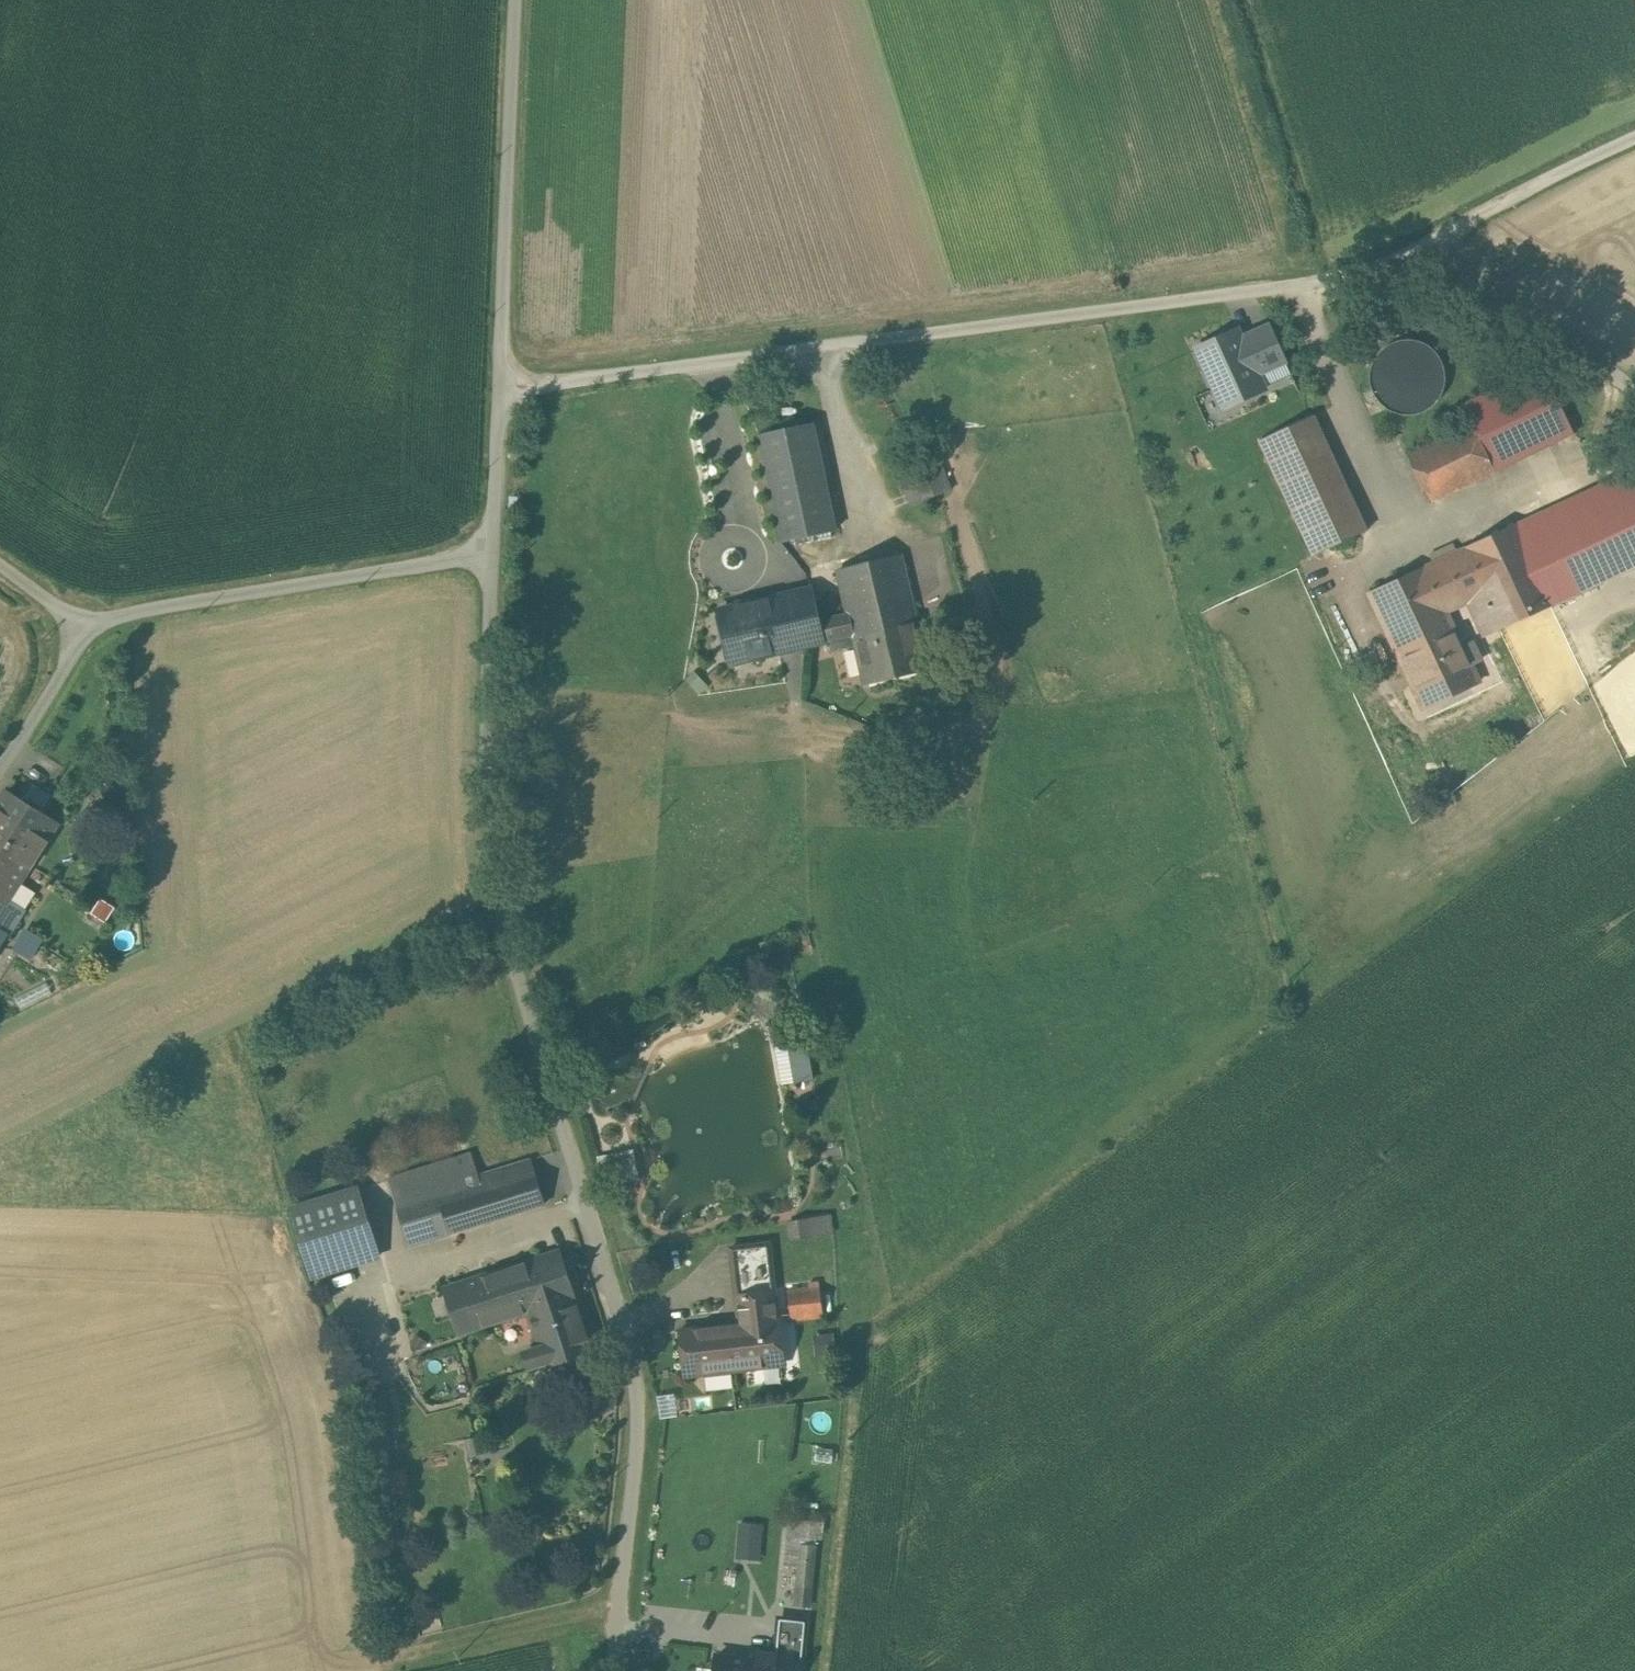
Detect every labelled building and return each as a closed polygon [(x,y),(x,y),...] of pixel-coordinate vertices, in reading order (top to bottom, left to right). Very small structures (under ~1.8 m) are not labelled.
[(1265,389),(1237,329),(1196,348),(1224,408),(1265,389)] [(1374,384),(1381,396),(1393,406),(1408,410),(1422,408),(1435,400),(1445,388),(1448,374),(1447,359),(1439,346),(1427,337),(1413,333),(1398,335),(1385,343),(1376,354),(1372,369),(1374,384)] [(1469,417),(1494,471),(1574,433),(1542,367),(1463,405),(1469,417)] [(1367,530),(1344,480),(1342,481),(1313,415),(1260,440),(1314,555),(1367,530)] [(1469,417),(1405,447),(1431,501),(1494,471),(1469,417)] [(813,423),(759,434),(782,542),(836,530),(813,423)] [(939,448),(896,466),(909,502),(955,487),(939,448)] [(1518,523),(1556,603),(1552,605),(1634,566),(1634,468),(1518,523)] [(1518,523),(1448,556),(1469,602),(1485,636),(1552,605),(1556,603),(1518,523)] [(900,554),(839,569),(850,613),(855,633),(859,651),(867,685),(927,670),(900,554)] [(1448,556),(1431,564),(1425,567),(1446,613),(1469,602),(1448,556)] [(1425,567),(1370,593),(1424,708),(1479,682),(1471,665),(1462,647),(1446,613),(1425,567)] [(735,662),(855,633),(850,613),(819,620),(811,589),(722,610),(735,662)] [(1475,646),(1469,644),(1462,647),(1471,665),(1478,662),(1480,656),(1475,646)] [(5,791),(0,798),(0,899),(11,906),(22,913),(36,892),(20,882),(58,824),(5,791)] [(114,909),(102,901),(94,913),(106,921),(114,909)] [(0,924),(0,929),(8,935),(22,913),(11,906),(0,924)] [(8,935),(0,929),(0,948),(8,935)] [(40,938),(25,930),(16,948),(30,956),(40,938)] [(802,1048),(787,1048),(786,1076),(801,1075),(802,1048)] [(529,1160),(395,1201),(409,1246),(413,1245),(449,1233),(450,1234),(544,1205),(529,1160)] [(292,1209),(312,1276),(379,1256),(358,1188),(292,1209)] [(834,1213),(791,1219),(794,1238),(837,1232),(834,1213)] [(770,1243),(730,1248),(730,1249),(731,1249),(737,1295),(736,1295),(736,1297),(737,1297),(775,1292),(776,1292),(775,1290),(770,1245),(770,1243)] [(559,1251),(512,1266),(512,1268),(527,1312),(539,1346),(544,1363),(545,1365),(592,1349),(559,1251)] [(512,1268),(445,1290),(460,1334),(527,1312),(512,1268)] [(820,1287),(788,1290),(791,1320),(823,1316),(820,1287)] [(775,1292),(737,1297),(740,1323),(682,1329),(682,1328),(680,1329),(680,1330),(681,1330),(686,1374),(685,1374),(685,1376),(687,1375),(746,1368),(746,1369),(748,1369),(748,1368),(783,1364),(775,1292)] [(529,1368),(544,1363),(539,1346),(524,1351),(529,1368)] [(660,1393),(661,1415),(674,1414),(673,1392),(660,1393)] [(823,1522),(788,1518),(783,1565),(798,1566),(801,1544),(808,1545),(809,1531),(822,1532),(823,1522)] [(738,1520),(738,1557),(763,1558),(763,1521),(738,1520)] [(808,1545),(801,1544),(798,1566),(797,1585),(812,1586),(816,1545),(808,1545)] [(812,1586),(797,1585),(795,1603),(810,1605),(812,1586)] [(805,1622),(780,1619),(776,1653),(791,1655),(792,1650),(802,1651),(805,1622)] [(747,1650),(746,1658),(747,1658),(745,1670),(790,1670),(791,1655),(776,1653),(747,1650)] [(717,1655),(715,1670),(745,1670),(747,1658),(746,1658),(744,1658),(743,1670),(734,1669),(735,1657),(717,1655)] [(744,1658),(735,1657),(734,1669),(743,1670),(744,1658)]
